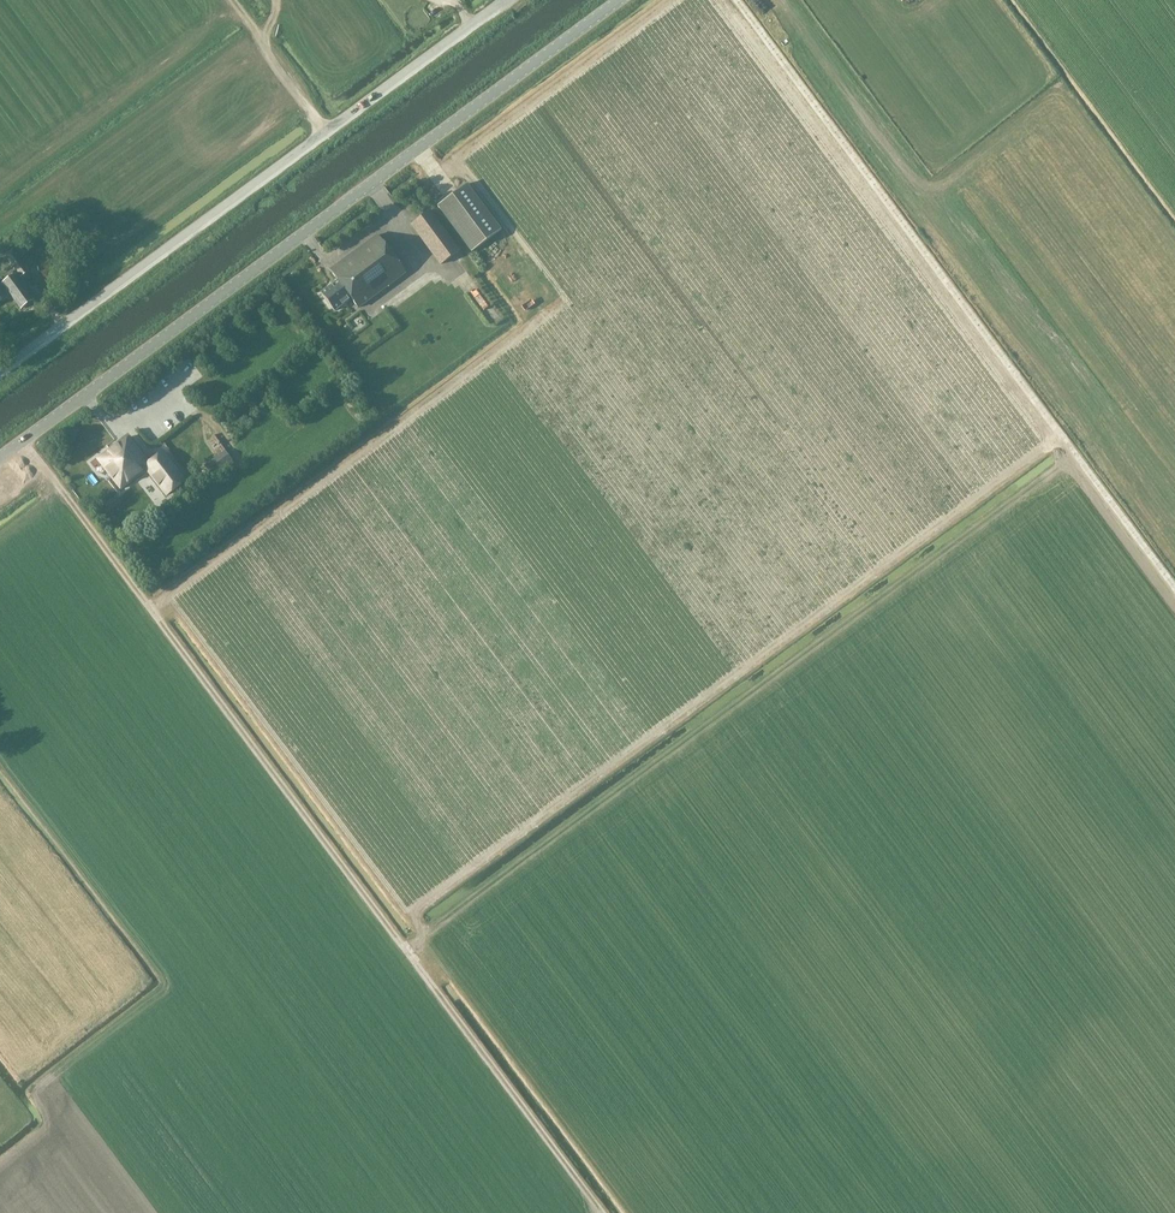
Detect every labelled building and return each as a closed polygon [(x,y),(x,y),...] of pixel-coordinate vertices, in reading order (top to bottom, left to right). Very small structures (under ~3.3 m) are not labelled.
[(467,184),(436,206),(470,253),(501,230),(467,184)] [(429,211),(410,225),(440,265),(458,251),(429,211)] [(337,281),(321,293),(334,312),(351,299),(358,310),(406,273),(376,234),(329,270),(337,281)] [(9,295),(20,310),(34,300),(18,278),(28,272),(12,249),(3,255),(16,273),(0,284),(0,296),(3,300),(9,295)] [(96,459),(117,486),(120,491),(146,472),(166,497),(186,481),(163,451),(148,463),(127,437),(119,443),(118,442),(96,459)] [(225,451),(195,472),(202,482),(231,460),(225,451)]
